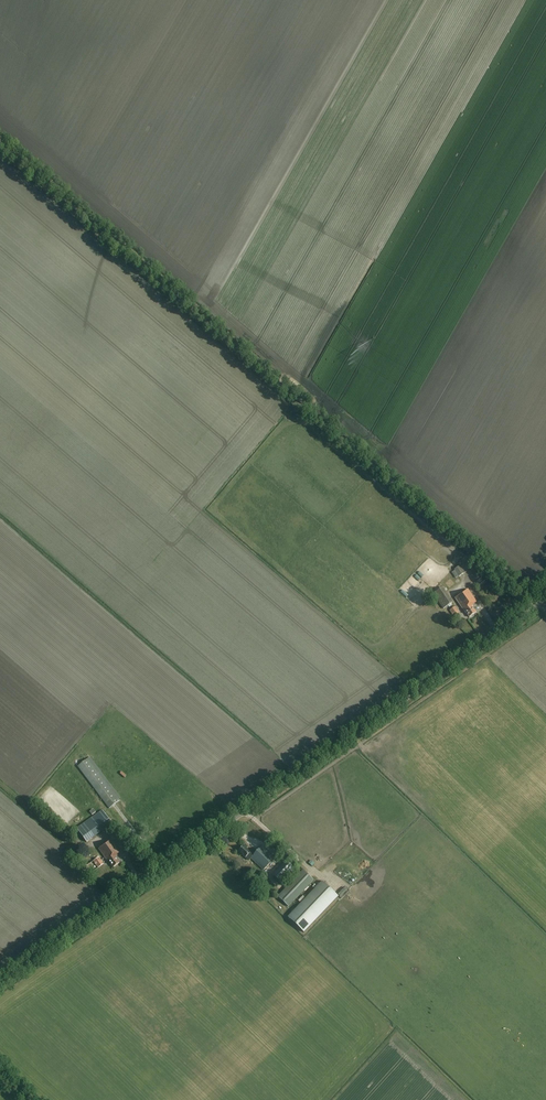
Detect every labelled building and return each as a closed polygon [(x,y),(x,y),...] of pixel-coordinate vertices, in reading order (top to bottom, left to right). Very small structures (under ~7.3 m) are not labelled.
[(459,577),(465,573),(461,566),(454,570),(459,577)] [(443,609),(453,603),(443,588),(433,594),(443,609)] [(476,613),(471,607),(472,606),(472,605),(476,602),(467,589),(455,598),(463,611),(464,610),(469,617),(476,613)] [(455,618),(460,614),(458,612),(459,611),(456,607),(450,611),(455,618)] [(110,809),(113,806),(115,805),(120,801),(89,759),(78,767),(110,809)] [(52,792),(42,801),(45,804),(55,795),(52,792)] [(87,842),(112,824),(103,810),(77,828),(87,842)] [(119,863),(115,857),(116,856),(115,855),(120,852),(111,839),(98,848),(107,861),(108,861),(113,868),(119,863)] [(248,850),(243,846),(238,851),(245,858),(245,857),(249,861),(252,859),(263,870),(274,859),(262,847),(254,855),(249,850),(248,850)] [(99,868),(104,864),(102,862),(103,862),(100,857),(94,861),(99,868)] [(284,880),(295,869),(287,861),(276,872),(284,880)] [(114,867),(119,872),(123,869),(119,864),(114,867)] [(278,897),(283,902),(289,907),(314,881),(304,870),(278,897)] [(272,879),(269,882),(277,889),(280,885),(272,879)] [(288,917),(304,933),(338,897),(322,881),(288,917)]
